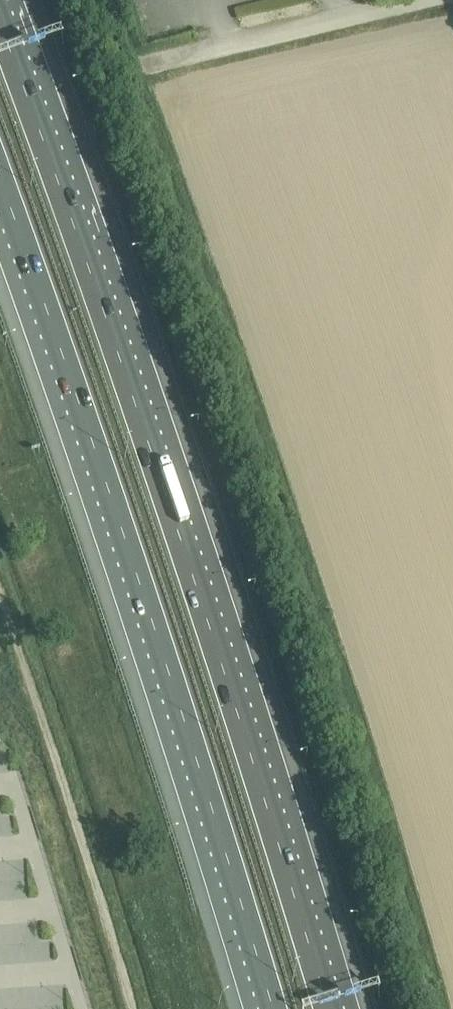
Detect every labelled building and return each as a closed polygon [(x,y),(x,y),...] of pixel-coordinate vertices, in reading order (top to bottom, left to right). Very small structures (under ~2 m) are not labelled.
[(23,860),(0,863),(0,886),(16,884),(15,880),(26,879),(23,860)]
